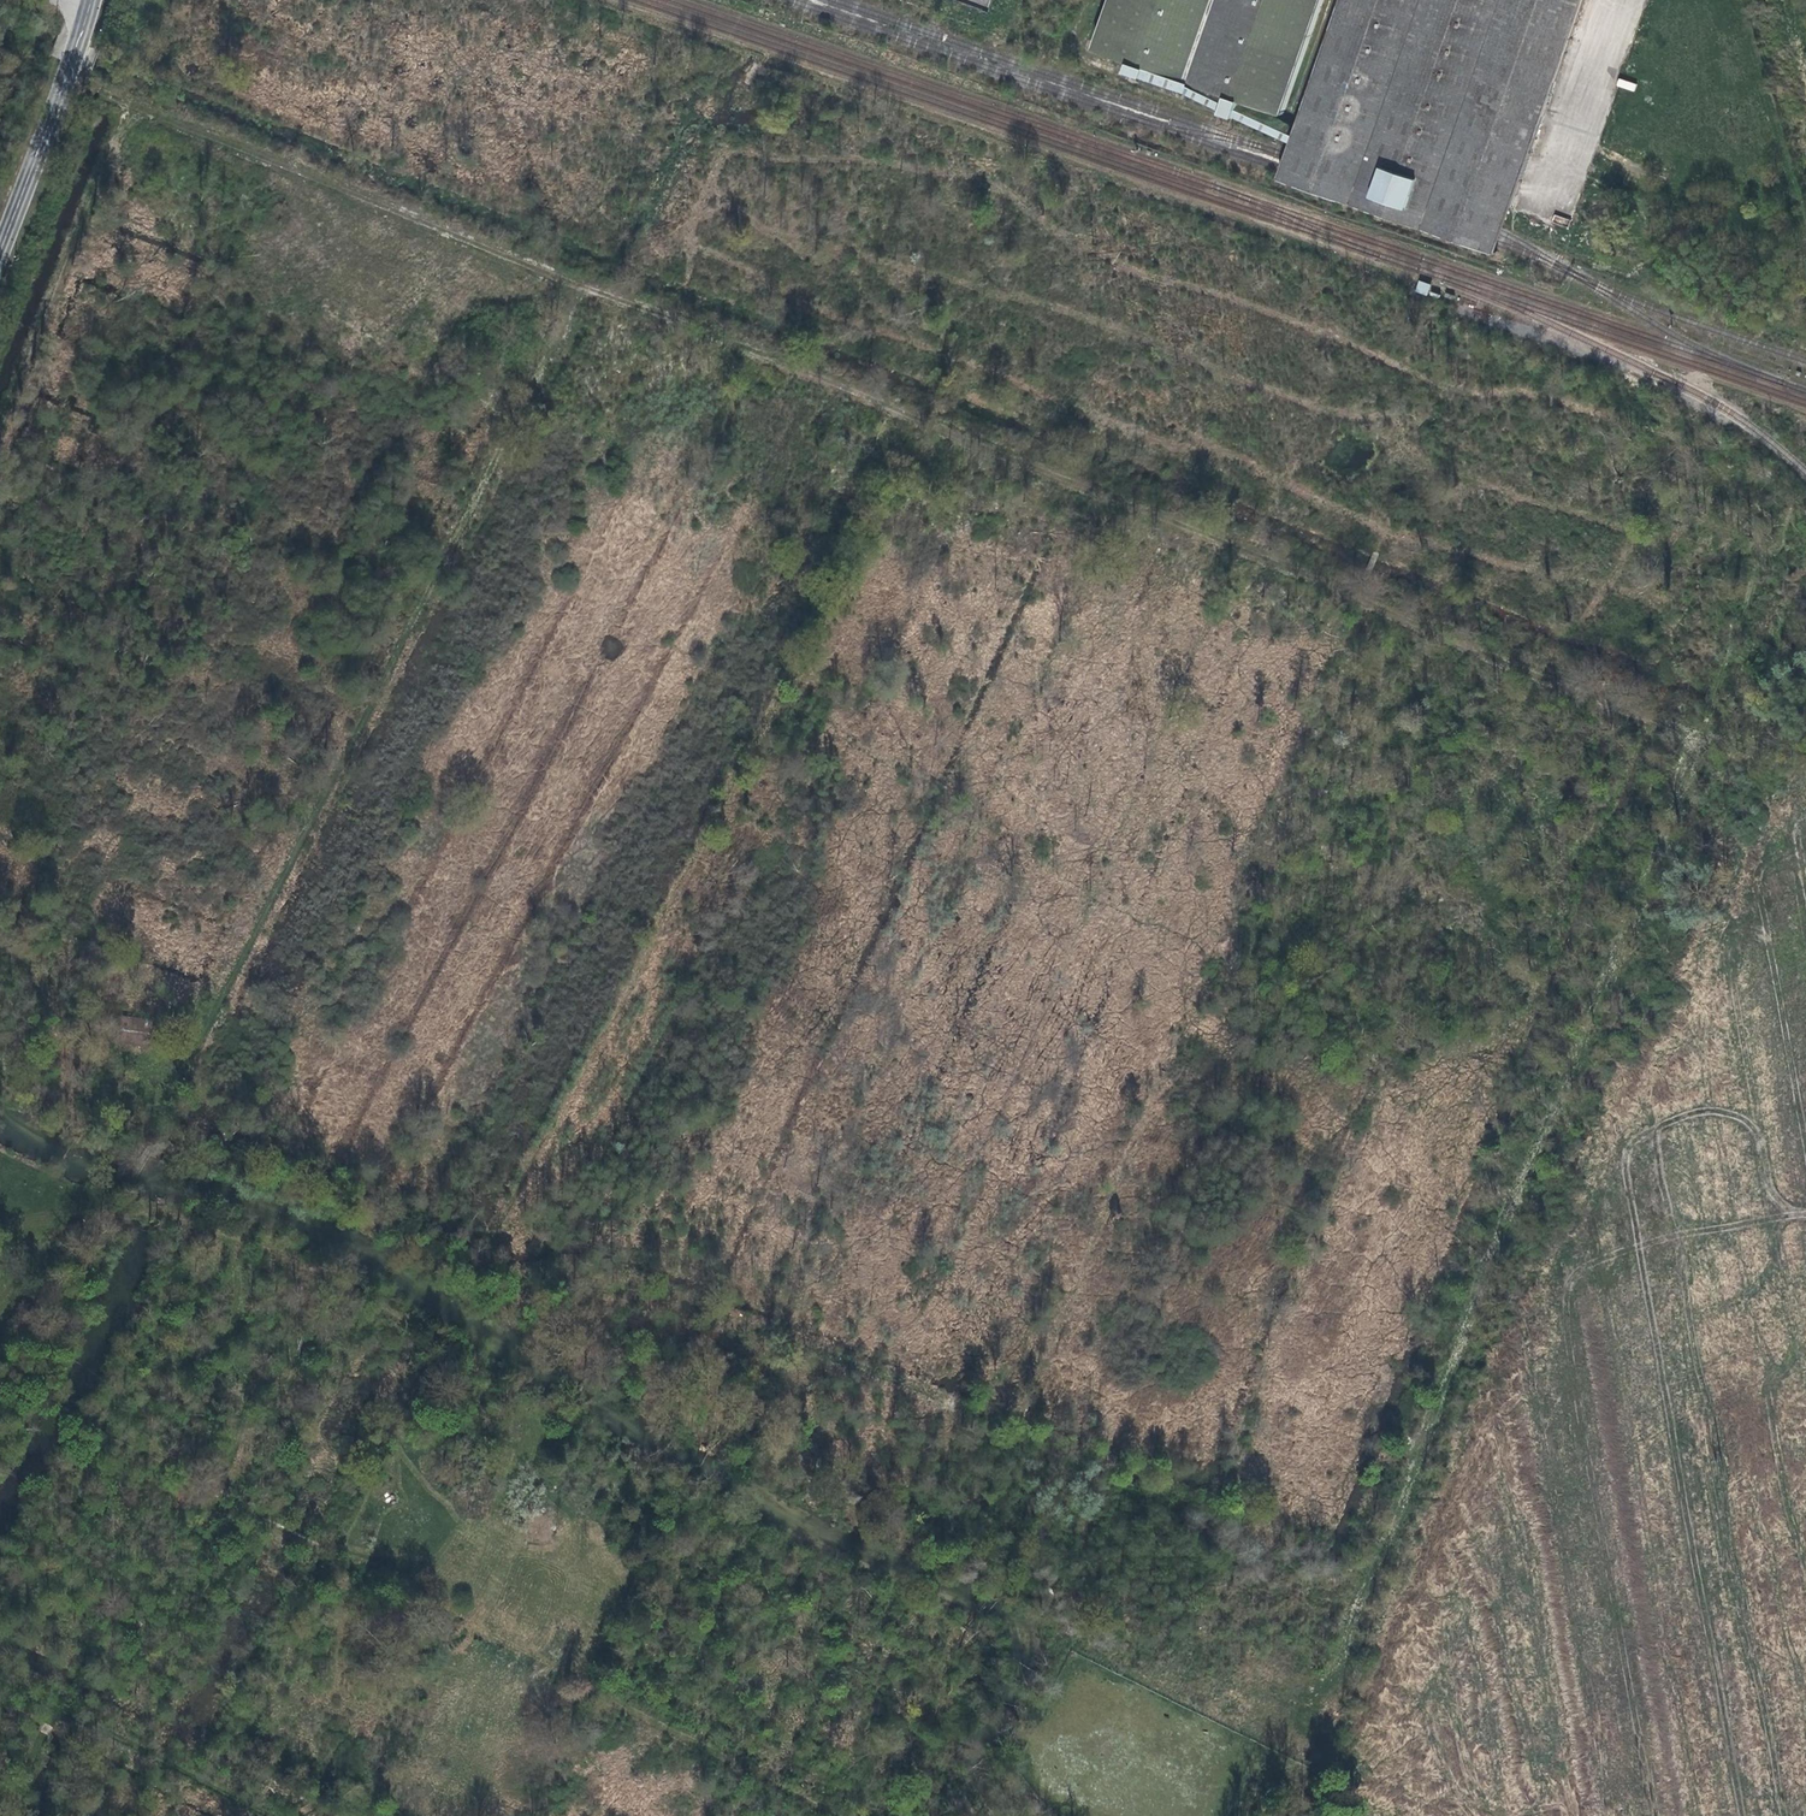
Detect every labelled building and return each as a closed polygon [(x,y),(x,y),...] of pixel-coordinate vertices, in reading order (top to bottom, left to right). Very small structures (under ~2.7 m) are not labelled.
[(1079,50),(1290,131),(1333,0),(1097,0),(1079,50)] [(1276,178),(1488,254),(1584,0),(1333,0),(1276,178)] [(1619,78),(1616,86),(1634,92),(1637,84),(1619,78)] [(1555,214),(1552,221),(1567,227),(1570,219),(1555,214)] [(1418,280),(1414,291),(1427,295),(1430,284),(1418,280)] [(120,1016),(119,1044),(148,1045),(149,1017),(120,1016)] [(75,1306),(77,1307),(85,1310),(95,1290),(88,1287),(85,1285),(75,1306)] [(881,1805),(894,1813),(898,1807),(886,1799),(881,1805)]
